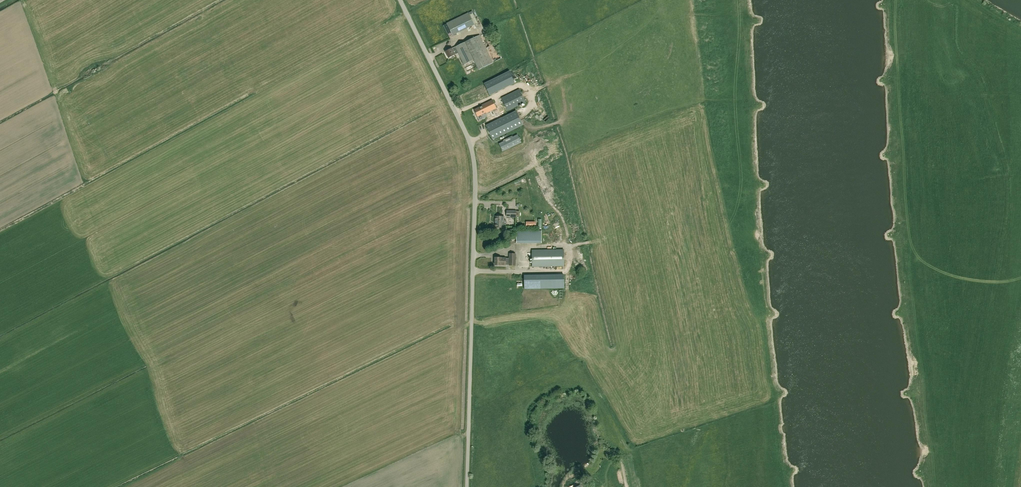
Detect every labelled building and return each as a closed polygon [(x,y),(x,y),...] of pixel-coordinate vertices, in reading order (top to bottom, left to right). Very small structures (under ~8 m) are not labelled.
[(468,12),(447,23),(453,35),(474,25),(468,12)] [(449,57),(455,55),(458,53),(464,65),(474,60),(479,70),(493,62),(480,35),(455,47),(455,48),(452,49),(446,52),(449,57)] [(493,94),(507,88),(502,77),(494,80),(496,84),(490,86),(493,94)] [(519,89),(501,98),(508,110),(525,102),(519,89)] [(474,110),(478,116),(486,112),(486,113),(496,108),(492,100),(482,105),(483,106),(474,110)] [(504,107),(493,112),(495,117),(507,111),(504,107)] [(516,110),(486,125),(493,140),(523,125),(516,110)] [(504,142),(499,144),(503,151),(521,142),(518,135),(513,138),(513,136),(503,140),(504,142)] [(495,217),(495,226),(503,227),(503,224),(506,224),(506,223),(506,221),(506,220),(503,220),(504,217),(500,217),(499,215),(497,215),(496,217),(495,217)] [(517,232),(517,245),(542,245),(542,232),(517,232)] [(564,249),(532,249),(532,266),(564,266),(564,249)] [(506,258),(495,257),(495,264),(500,265),(506,265),(509,265),(516,266),(516,254),(509,253),(509,258),(506,258)] [(510,283),(556,282),(555,272),(510,273),(510,283)]
